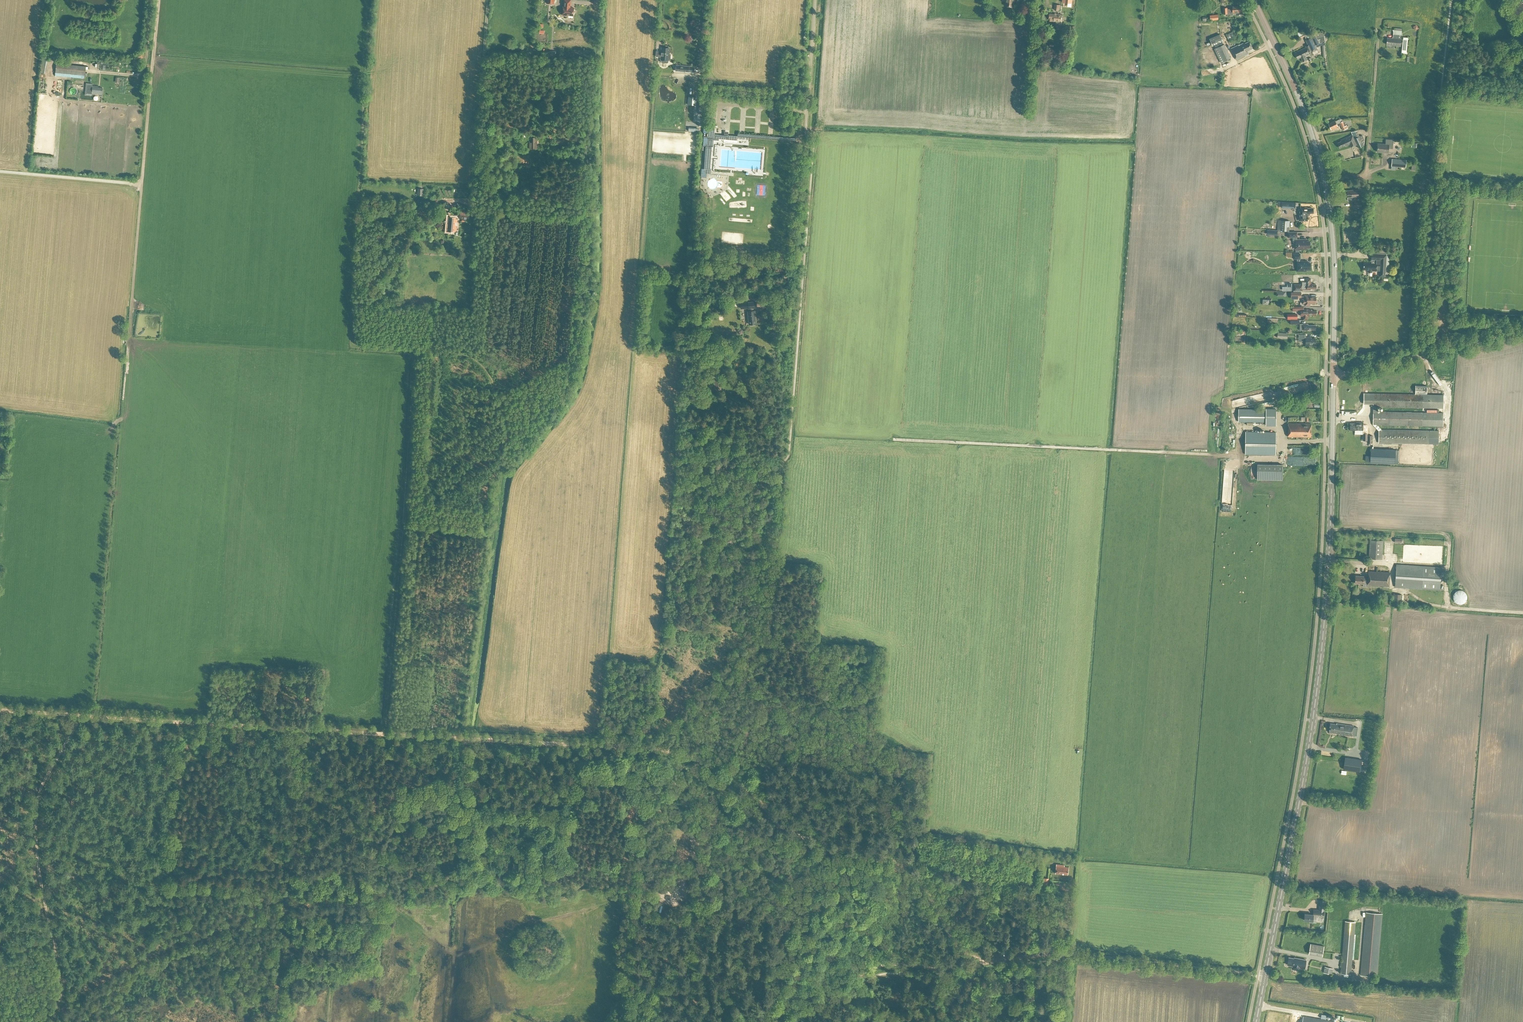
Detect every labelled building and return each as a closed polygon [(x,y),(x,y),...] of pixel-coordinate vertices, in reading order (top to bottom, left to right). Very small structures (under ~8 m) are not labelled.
[(564,6),(563,6),(563,15),(568,15),(573,16),(574,8),(570,7),(571,0),(564,0),(564,6)] [(1242,11),(1242,6),(1238,6),(1232,6),(1233,9),(1229,9),(1230,12),(1227,12),(1227,7),(1223,8),(1224,14),(1227,14),(1228,15),(1233,15),(1233,12),(1238,12),(1238,11),(1242,11)] [(1401,46),(1402,38),(1401,38),(1402,28),(1395,28),(1395,30),(1393,30),(1393,31),(1393,32),(1393,34),(1393,36),(1392,38),(1387,38),(1386,44),(1393,45),(1401,46)] [(1306,45),(1306,47),(1295,52),(1298,59),(1301,57),(1302,62),(1307,59),(1306,56),(1310,54),(1309,52),(1312,51),(1312,52),(1317,50),(1316,48),(1321,46),(1320,43),(1322,43),(1323,57),(1326,57),(1325,42),(1324,36),(1323,32),(1304,34),(1302,30),(1297,33),(1300,38),(1305,36),(1306,40),(1308,44),(1306,45)] [(1220,35),(1210,39),(1213,45),(1223,41),(1220,35)] [(1252,48),(1249,41),(1246,42),(1246,41),(1241,44),(1241,43),(1231,48),(1236,59),(1249,53),(1247,51),(1252,48)] [(1231,58),(1224,44),(1215,49),(1221,62),(1231,58)] [(661,56),(661,59),(661,62),(661,63),(667,63),(668,62),(668,60),(669,60),(669,54),(669,48),(661,48),(661,51),(656,51),(656,56),(661,56)] [(56,63),(56,72),(55,76),(84,79),(84,75),(88,75),(88,73),(85,73),(86,69),(88,69),(88,67),(86,67),(86,66),(56,63)] [(98,86),(93,85),(93,83),(86,83),(85,95),(92,95),(92,93),(102,94),(103,88),(98,87),(98,86)] [(697,97),(688,96),(688,104),(696,105),(697,97)] [(1341,122),(1340,119),(1335,121),(1335,120),(1328,123),(1331,129),(1338,126),(1337,124),(1340,123),(1343,130),(1348,128),(1346,125),(1344,126),(1342,121),(1341,122)] [(737,138),(737,136),(714,134),(715,129),(708,128),(706,128),(706,131),(708,131),(708,133),(708,136),(703,136),(703,146),(706,146),(704,169),(705,169),(705,173),(711,173),(711,169),(710,169),(711,146),(713,147),(713,140),(719,140),(719,139),(737,140),(737,138)] [(1341,141),(1337,143),(1340,148),(1345,145),(1346,146),(1349,144),(1351,147),(1357,144),(1358,148),(1363,145),(1362,143),(1365,142),(1363,140),(1364,140),(1362,135),(1359,136),(1358,136),(1356,131),(1355,131),(1351,132),(1352,135),(1349,136),(1350,136),(1347,138),(1347,137),(1341,140),(1341,141)] [(1389,145),(1393,145),(1393,139),(1385,139),(1385,144),(1378,143),(1377,151),(1388,152),(1389,145)] [(1392,159),(1391,166),(1406,167),(1406,160),(1392,159)] [(1362,200),(1361,193),(1363,192),(1362,186),(1358,187),(1358,189),(1347,190),(1347,197),(1356,197),(1356,201),(1362,200)] [(1299,210),(1299,221),(1308,221),(1308,216),(1310,214),(1310,213),(1313,213),(1313,208),(1307,208),(1307,207),(1301,208),(1301,210),(1299,210)] [(458,232),(456,232),(457,219),(456,219),(456,217),(448,216),(447,231),(454,231),(454,234),(455,235),(456,235),(457,235),(458,234),(458,232)] [(1278,220),(1277,228),(1280,228),(1280,230),(1289,231),(1290,221),(1278,220)] [(1293,241),(1295,244),(1295,249),(1306,249),(1306,247),(1310,247),(1310,245),(1310,244),(1310,243),(1310,241),(1306,241),(1306,239),(1297,239),(1297,237),(1297,232),(1288,232),(1288,237),(1293,237),(1293,241)] [(1389,267),(1390,253),(1387,253),(1386,252),(1386,250),(1378,249),(1378,254),(1372,253),(1371,260),(1372,260),(1372,262),(1363,262),(1363,269),(1368,270),(1368,272),(1372,273),(1372,271),(1376,271),(1376,270),(1380,270),(1380,276),(1386,277),(1386,267),(1389,267)] [(1297,264),(1299,265),(1299,271),(1306,271),(1306,269),(1310,269),(1310,263),(1307,263),(1307,261),(1300,261),(1300,259),(1300,254),(1293,254),(1293,259),(1297,259),(1297,264)] [(1294,290),(1294,291),(1301,292),(1301,290),(1302,290),(1302,289),(1311,290),(1311,288),(1316,289),(1316,284),(1312,284),(1312,283),(1311,283),(1311,278),(1306,278),(1306,281),(1301,281),(1301,284),(1294,284),(1294,290)] [(1305,295),(1305,299),(1303,299),(1302,303),(1305,303),(1305,305),(1310,305),(1310,303),(1316,303),(1316,296),(1310,296),(1310,295),(1305,295)] [(756,301),(748,302),(740,303),(740,309),(748,308),(752,308),(752,311),(748,311),(749,324),(756,323),(754,311),(754,308),(756,308),(756,301)] [(1312,309),(1303,309),(1301,309),(1301,316),(1303,316),(1303,319),(1308,320),(1308,316),(1310,316),(1310,315),(1316,315),(1316,310),(1312,310),(1312,309)] [(1306,334),(1301,334),(1299,334),(1299,341),(1306,341),(1306,344),(1316,344),(1316,338),(1311,338),(1311,337),(1306,337),(1306,334)] [(1415,385),(1415,394),(1427,394),(1427,385),(1415,385)] [(1415,394),(1373,393),(1364,393),(1364,404),(1373,404),(1373,424),(1443,426),(1443,413),(1377,411),(1378,407),(1444,408),(1444,395),(1427,394),(1415,394)] [(1239,409),(1239,421),(1266,422),(1266,425),(1276,425),(1276,409),(1266,408),(1266,409),(1239,409)] [(1350,430),(1363,430),(1363,422),(1356,422),(1356,423),(1350,423),(1350,430)] [(1288,436),(1311,437),(1311,423),(1288,423),(1288,436)] [(1379,442),(1429,443),(1429,430),(1379,429),(1379,442)] [(1245,454),(1276,454),(1276,432),(1246,432),(1245,454)] [(1363,441),(1367,441),(1367,443),(1373,443),(1373,435),(1368,435),(1368,433),(1363,433),(1363,441)] [(1384,449),(1384,462),(1390,463),(1395,463),(1395,449),(1384,449)] [(1257,464),(1257,480),(1282,480),(1283,464),(1257,464)] [(1382,559),(1383,540),(1370,540),(1369,558),(1382,559)] [(1441,567),(1397,564),(1395,587),(1440,590),(1441,567)] [(1389,586),(1390,572),(1368,571),(1368,578),(1364,577),(1364,576),(1355,575),(1355,583),(1363,583),(1363,586),(1368,587),(1368,585),(1389,586)] [(1458,590),(1456,591),(1454,593),(1454,595),(1453,597),(1454,599),(1454,601),(1456,602),(1458,603),(1460,604),(1462,603),(1464,602),(1465,601),(1466,599),(1467,597),(1466,595),(1465,593),(1464,591),(1462,590),(1460,590),(1458,590)] [(1402,594),(1394,594),(1393,602),(1401,602),(1402,594)] [(1331,723),(1331,725),(1330,732),(1336,733),(1336,734),(1352,736),(1352,735),(1358,736),(1358,740),(1370,742),(1372,726),(1360,724),(1359,728),(1354,727),(1354,725),(1337,723),(1336,724),(1331,723)] [(1343,769),(1360,771),(1362,760),(1345,757),(1343,769)] [(1055,873),(1068,874),(1069,866),(1064,866),(1065,864),(1056,864),(1055,873)] [(1309,922),(1316,922),(1317,915),(1324,915),(1325,901),(1320,900),(1319,910),(1314,909),(1313,914),(1305,913),(1304,920),(1309,920),(1309,922)] [(1361,975),(1377,976),(1382,913),(1366,912),(1361,975)] [(1341,973),(1351,974),(1354,934),(1344,933),(1341,973)] [(1309,953),(1322,956),(1324,946),(1310,943),(1309,953)] [(1294,958),(1289,957),(1287,964),(1293,966),(1292,968),(1300,970),(1300,968),(1304,969),(1306,959),(1297,958),(1295,958),(1295,957),(1294,957),(1294,958)]
